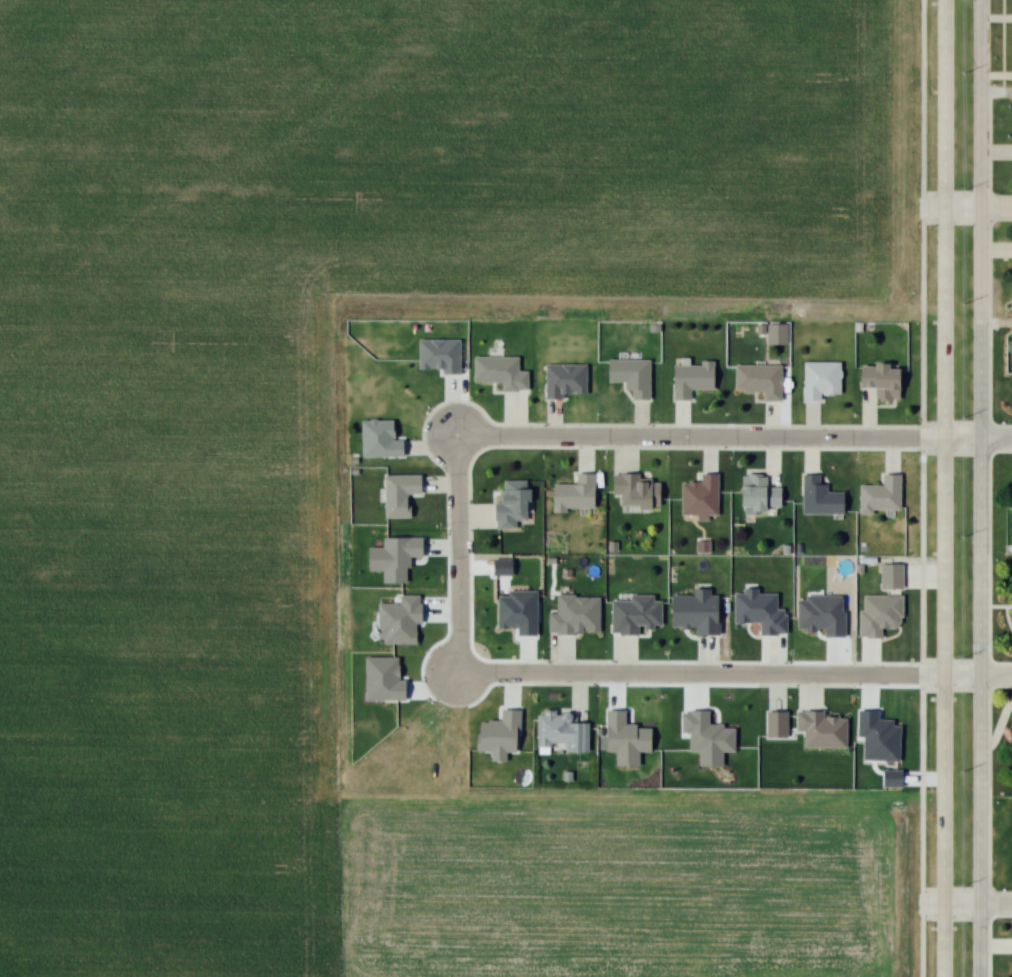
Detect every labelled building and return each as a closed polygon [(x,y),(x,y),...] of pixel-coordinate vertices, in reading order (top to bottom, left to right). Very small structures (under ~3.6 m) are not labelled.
[(763,322),(763,343),(788,344),(789,322),(763,322)] [(456,337),(413,337),(413,368),(437,368),(437,376),(457,376),(456,337)] [(513,354),(468,355),(469,380),(497,379),(497,390),(525,390),(524,368),(514,368),(513,354)] [(609,360),(652,360),(651,399),(635,398),(635,390),(627,390),(627,383),(609,383),(609,360)] [(798,361),(799,403),(817,403),(817,392),(838,392),(837,361),(798,361)] [(584,364),(540,363),(540,399),(566,399),(566,390),(584,390),(584,364)] [(713,364),(666,364),(666,401),(693,401),(692,387),(713,387),(713,364)] [(854,366),(854,387),(871,387),(871,402),(892,402),(892,365),(854,366)] [(737,366),(784,366),(784,402),(765,401),(765,394),(746,394),(746,389),(737,389),(737,366)] [(389,420),(357,420),(357,456),(402,456),(402,438),(389,438),(389,420)] [(591,471),(570,472),(570,483),(547,483),(547,488),(547,511),(591,510),(591,489),(591,471)] [(798,472),(798,501),(798,513),(838,513),(838,491),(822,491),(822,483),(814,484),(814,471),(798,472)] [(608,472),(608,489),(608,496),(616,496),(616,505),(657,505),(657,497),(657,481),(636,481),(635,472),(608,472)] [(696,481),(676,481),(676,497),(677,516),(714,516),(713,490),(713,472),(696,472),(696,481)] [(420,474),(383,475),(378,475),(379,519),(384,518),(409,518),(409,504),(401,504),(401,492),(420,492),(420,474)] [(737,474),(737,484),(732,484),(732,490),(732,506),(742,507),(742,514),(758,515),(758,504),(776,504),(776,501),(776,486),(760,486),(760,474),(737,474)] [(861,486),(861,514),(875,514),(875,509),(902,509),(902,475),(885,475),(885,485),(861,486)] [(521,479),(497,480),(497,487),(491,488),(492,529),(496,529),(513,529),(513,520),(522,520),(521,479)] [(420,535),(420,558),(406,557),(406,567),(402,567),(402,582),(376,582),(376,570),(364,569),(364,544),(377,544),(377,535),(420,535)] [(899,562),(876,562),(877,588),(899,588),(899,562)] [(712,593),(706,593),(706,585),(689,585),(689,594),(667,594),(668,602),(668,628),(688,627),(688,634),(716,634),(716,614),(712,614),(712,597),(712,593)] [(754,592),(754,586),(739,586),(739,592),(731,592),(731,597),(731,623),(755,623),(755,633),(783,633),(783,617),(783,613),(776,613),(776,608),(771,608),(771,592),(754,592)] [(657,599),(647,599),(647,593),(626,593),(626,599),(607,599),(607,633),(633,633),(633,623),(657,623),(657,603),(657,599)] [(414,594),(415,619),(409,620),(410,641),(379,642),(379,630),(374,630),(374,603),(395,603),(394,594),(414,594)] [(896,594),(859,595),(859,610),(853,610),(854,636),(881,636),(881,628),(897,628),(896,594)] [(596,595),(551,596),(551,613),(543,613),(543,631),(596,631),(596,595)] [(393,656),(362,656),(362,698),(400,699),(400,680),(392,680),(393,656)] [(515,708),(496,707),(496,721),(473,721),(473,751),(487,751),(487,759),(504,759),(504,750),(515,751),(515,708)] [(791,709),(792,729),(800,729),(800,747),(844,745),(843,717),(820,718),(820,709),(791,709)] [(783,710),(762,711),(763,736),(784,735),(783,710)] [(532,713),(532,746),(561,746),(561,752),(584,752),(583,721),(567,721),(566,712),(532,713)]
